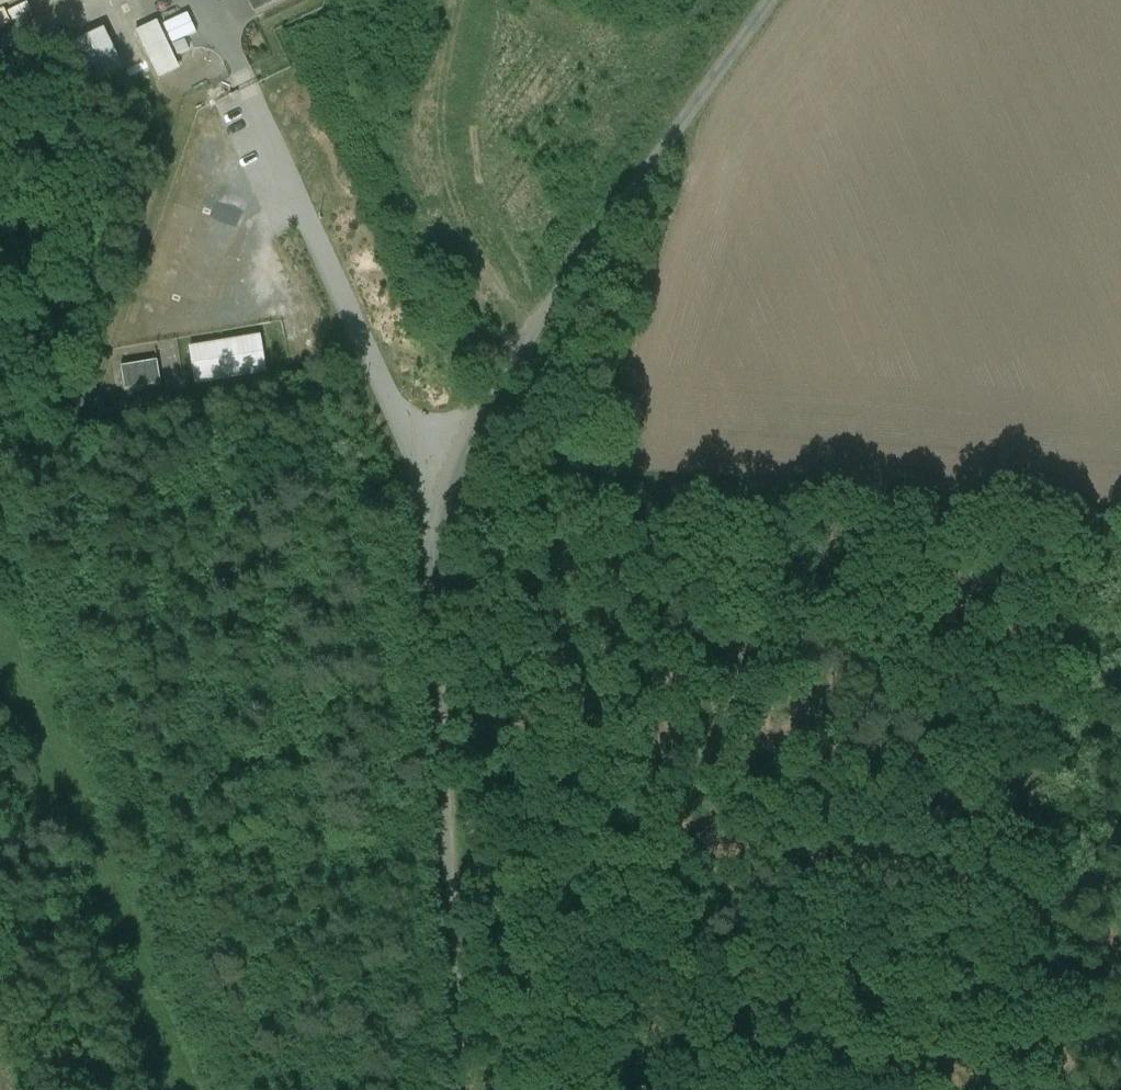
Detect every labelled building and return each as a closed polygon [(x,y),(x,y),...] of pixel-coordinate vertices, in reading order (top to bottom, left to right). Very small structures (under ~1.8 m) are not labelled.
[(17,0),(0,0),(0,8),(17,0)] [(254,14),(282,0),(247,0),(254,14)] [(0,13),(0,29),(11,24),(5,11),(0,13)] [(157,22),(135,33),(158,81),(180,71),(157,22)] [(104,31),(73,46),(92,85),(123,70),(104,31)] [(195,347),(200,375),(273,361),(268,333),(195,347)] [(161,366),(119,367),(120,392),(162,390),(161,366)]
